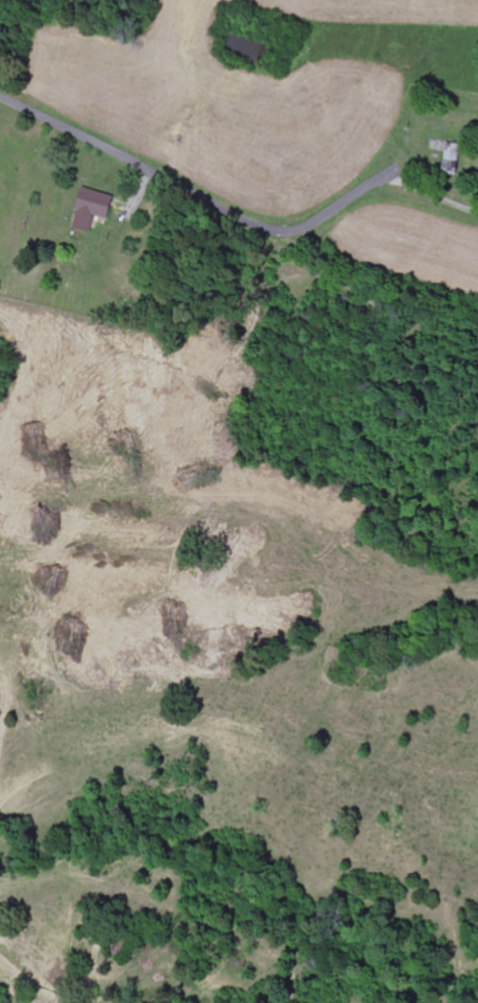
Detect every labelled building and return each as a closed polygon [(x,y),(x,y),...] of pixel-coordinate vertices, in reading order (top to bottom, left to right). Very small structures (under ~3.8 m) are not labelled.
[(459,169),(465,146),(451,142),(445,166),(459,169)] [(112,220),(118,196),(84,189),(75,229),(93,233),(97,216),(112,220)]
